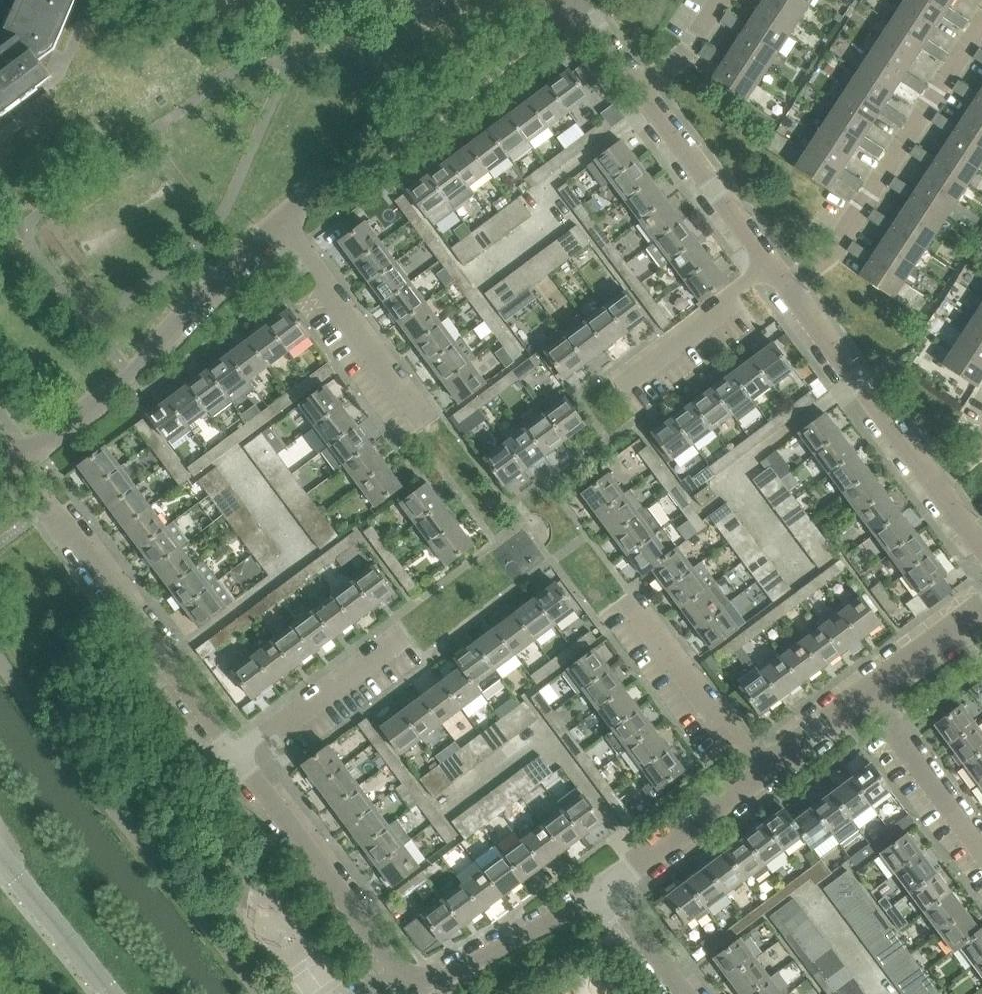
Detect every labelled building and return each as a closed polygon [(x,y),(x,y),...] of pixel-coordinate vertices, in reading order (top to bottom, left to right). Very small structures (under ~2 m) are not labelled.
[(74,0),(21,0),(8,31),(19,36),(21,38),(6,49),(9,53),(0,59),(0,114),(50,77),(38,60),(53,48),(74,0)] [(762,3),(755,14),(789,36),(799,20),(768,0),(764,0),(762,3)] [(803,0),(768,0),(799,20),(810,4),(803,0)] [(926,0),(904,0),(900,6),(933,28),(941,16),(951,23),(957,14),(946,7),(943,11),(926,0)] [(943,11),(946,7),(951,0),(926,0),(943,11)] [(933,28),(900,6),(889,22),(923,44),(926,39),(933,28)] [(731,28),(737,19),(727,12),(721,21),(731,28)] [(789,36),(755,14),(747,26),(737,19),(731,28),(741,35),(744,30),(778,52),(789,36)] [(962,30),(968,21),(957,14),(951,23),(962,30)] [(923,44),(889,22),(879,38),(912,60),(920,48),(930,55),(936,46),(926,39),(923,44)] [(744,30),(741,35),(734,46),(768,68),(778,52),(744,30)] [(912,60),(879,38),(868,54),(902,76),(905,71),(912,60)] [(710,61),(716,51),(706,44),(699,54),(710,61)] [(768,68),(734,46),(726,58),(716,51),(710,61),(720,67),(723,62),(757,85),(768,68)] [(940,62),(947,53),(936,46),(930,55),(940,62)] [(979,48),(973,58),(981,64),(981,50),(979,48)] [(902,76),(868,54),(858,70),(891,92),(899,80),(909,87),(915,78),(905,71),(902,76)] [(723,62),(720,67),(712,79),(746,101),(757,85),(723,62)] [(585,64),(576,70),(591,89),(599,83),(585,64)] [(589,97),(569,70),(549,85),(569,112),(589,97)] [(891,92),(858,70),(847,86),(880,108),(883,104),(891,92)] [(920,94),(926,85),(915,78),(909,87),(920,94)] [(962,97),(968,88),(958,81),(952,90),(962,97)] [(569,112),(549,85),(529,100),(549,127),(569,112)] [(880,108),(847,86),(837,102),(870,124),(878,113),(888,120),(894,111),(883,104),(880,108)] [(979,95),(968,88),(962,97),(973,104),(976,99),(981,103),(981,91),(979,95)] [(973,104),(966,115),(981,126),(981,103),(976,99),(973,104)] [(549,127),(529,100),(509,115),(529,142),(549,127)] [(870,124),(837,102),(826,118),(860,140),(863,135),(870,124)] [(899,127),(905,118),(894,111),(888,120),(899,127)] [(941,128),(947,119),(937,112),(931,122),(941,128)] [(529,142),(509,115),(489,130),(509,157),(529,142)] [(966,115),(958,126),(947,119),(941,128),(952,135),(955,131),(981,148),(981,126),(966,115)] [(860,140),(826,118),(816,134),(849,156),(856,145),(867,152),(874,142),(863,135),(860,140)] [(598,138),(612,128),(605,120),(592,130),(598,138)] [(509,157),(489,130),(469,145),(489,172),(509,157)] [(952,135),(944,147),(978,169),(981,163),(981,148),(955,131),(952,135)] [(849,156),(816,134),(805,150),(839,172),(842,167),(849,156)] [(573,158),(585,148),(578,140),(566,149),(573,158)] [(610,181),(638,160),(623,140),(595,161),(610,181)] [(878,159),(884,149),(874,142),(867,152),(878,159)] [(489,172),(469,145),(449,160),(469,187),(489,172)] [(920,161),(926,152),(915,145),(909,154),(920,161)] [(978,169),(944,147),(937,159),(926,152),(920,161),(930,168),(933,163),(967,186),(978,169)] [(559,168),(573,158),(566,149),(553,159),(559,168)] [(839,172),(805,150),(794,167),(828,189),(835,177),(846,184),(852,174),(842,167),(839,172)] [(469,187),(449,160),(428,175),(449,202),(469,187)] [(625,201),(653,181),(638,160),(610,181),(625,201)] [(933,163),(930,168),(923,179),(957,202),(967,186),(933,163)] [(532,188),(546,177),(540,169),(526,179),(532,188)] [(857,191),(863,181),(852,174),(846,184),(857,191)] [(449,202),(428,175),(408,190),(429,217),(449,202)] [(899,193),(905,184),(894,177),(888,186),(899,193)] [(957,202),(923,179),(916,191),(905,184),(899,193),(909,200),(912,195),(947,218),(957,202)] [(640,221),(668,201),(653,181),(625,201),(640,221)] [(581,202),(572,190),(564,196),(572,208),(581,202)] [(413,208),(404,195),(395,201),(405,214),(413,208)] [(912,195),(909,200),(902,211),(936,234),(947,218),(912,195)] [(532,216),(519,198),(509,205),(523,223),(532,216)] [(656,242),(683,221),(668,201),(640,221),(656,242)] [(591,216),(581,202),(572,208),(583,222),(591,216)] [(523,223),(509,205),(499,212),(513,230),(523,223)] [(878,225),(884,216),(874,209),(867,218),(878,225)] [(936,234),(902,211),(894,222),(884,216),(878,225),(888,232),(892,227),(926,250),(936,234)] [(513,230),(499,212),(490,219),(504,237),(513,230)] [(504,237),(490,219),(480,226),(494,244),(504,237)] [(433,234),(424,221),(415,228),(424,241),(433,234)] [(671,262),(698,241),(683,221),(656,242),(646,249),(662,269),(671,262)] [(354,262),(381,242),(366,222),(339,242),(354,262)] [(592,243),(577,224),(568,231),(582,250),(592,243)] [(494,244),(480,226),(471,233),(484,252),(494,244)] [(892,227),(888,232),(881,244),(915,266),(926,250),(892,227)] [(612,243),(602,230),(593,236),(603,249),(612,243)] [(582,250),(568,231),(559,238),(573,257),(582,250)] [(484,252),(471,233),(461,240),(475,259),(484,252)] [(443,248),(433,234),(424,241),(434,254),(443,248)] [(573,257),(559,238),(550,245),(564,264),(573,257)] [(475,259),(461,240),(452,247),(465,266),(475,259)] [(686,282),(714,262),(698,241),(671,262),(686,282)] [(857,257),(863,248),(852,241),(846,250),(857,257)] [(354,262),(369,282),(396,262),(381,242),(354,262)] [(622,256),(612,243),(603,249),(613,263),(622,256)] [(915,266),(881,244),(874,255),(863,248),(857,257),(867,264),(870,259),(905,282),(915,266)] [(564,264),(550,245),(541,252),(555,271),(564,264)] [(555,271),(541,252),(531,259),(545,278),(555,271)] [(545,278),(531,259),(522,265),(536,284),(545,278)] [(870,259),(867,264),(859,276),(894,299),(905,282),(870,259)] [(464,275),(454,261),(445,268),(455,281),(464,275)] [(396,262),(369,282),(384,302),(411,282),(396,262)] [(701,303),(729,282),(714,262),(686,282),(701,303)] [(536,284),(522,265),(513,272),(527,291),(536,284)] [(642,284),(632,270),(623,276),(634,290),(642,284)] [(527,291),(513,272),(504,279),(518,298),(527,291)] [(474,288),(464,275),(455,281),(465,294),(474,288)] [(518,298),(504,279),(494,286),(509,305),(518,298)] [(427,302),(411,282),(384,302),(399,323),(427,302)] [(651,296),(642,284),(634,290),(643,303),(651,296)] [(509,305),(494,286),(485,293),(499,312),(509,305)] [(646,318),(626,292),(606,307),(626,333),(646,318)] [(427,302),(399,323),(414,343),(442,322),(427,302)] [(493,315),(484,302),(475,308),(485,321),(493,315)] [(974,316),(981,322),(981,303),(974,316)] [(626,333),(606,307),(586,322),(606,349),(626,333)] [(310,336),(290,309),(270,324),(290,351),(310,336)] [(671,324),(661,310),(653,316),(663,330),(671,324)] [(606,349),(586,322),(580,314),(560,329),(565,337),(585,364),(606,349)] [(503,328),(493,315),(485,321),(495,334),(503,328)] [(974,316),(963,332),(981,345),(981,322),(974,316)] [(414,343),(428,362),(429,362),(456,342),(442,322),(414,343)] [(290,351),(270,324),(250,339),(269,366),(290,351)] [(963,332),(952,349),(981,368),(981,345),(963,332)] [(434,370),(444,383),(471,363),(478,358),(462,337),(456,342),(429,362),(428,362),(426,363),(432,371),(434,370)] [(585,364),(565,337),(545,352),(565,379),(585,364)] [(269,366),(250,339),(229,354),(249,381),(269,366)] [(523,355),(513,341),(505,347),(515,361),(523,355)] [(793,370),(773,342),(753,357),(773,385),(793,370)] [(952,349),(942,365),(976,387),(981,378),(981,368),(952,349)] [(249,381),(229,354),(209,369),(229,396),(249,381)] [(539,364),(537,362),(533,356),(520,366),(526,374),(539,364)] [(773,385),(753,357),(733,372),(753,400),(773,385)] [(321,382),(335,371),(329,363),(315,373),(321,382)] [(471,363),(444,383),(459,403),(487,383),(471,363)] [(189,384),(208,411),(213,417),(233,402),(229,396),(209,369),(189,384)] [(753,400),(733,372),(712,387),(733,415),(753,400)] [(500,394),(513,384),(506,376),(493,386),(500,394)] [(296,401),(309,391),(302,383),(289,392),(296,401)] [(208,411),(189,384),(168,399),(188,426),(208,411)] [(342,406),(328,385),(301,405),(316,426),(342,406)] [(487,404),(500,394),(493,386),(480,396),(487,404)] [(733,415),(712,387),(692,403),(712,430),(733,415)] [(282,411),(296,401),(289,392),(276,402),(282,411)] [(802,411),(815,401),(809,393),(796,403),(802,411)] [(586,425),(565,398),(545,413),(566,440),(586,425)] [(188,426),(168,399),(148,414),(168,441),(188,426)] [(712,430),(692,403),(672,418),(692,445),(712,430)] [(357,426),(342,406),(316,426),(330,446),(357,426)] [(460,424),(473,414),(467,406),(454,416),(460,424)] [(255,431),(268,421),(262,412),(249,422),(255,431)] [(776,431),(789,421),(782,412),(769,422),(776,431)] [(566,440),(545,413),(525,428),(545,455),(566,440)] [(841,433),(826,413),(799,433),(814,453),(841,433)] [(692,445),(672,418),(652,433),(672,460),(692,445)] [(154,432),(143,419),(135,425),(145,439),(154,432)] [(242,441),(255,431),(249,422),(236,432),(242,441)] [(762,441),(776,431),(769,422),(756,432),(762,441)] [(346,466),(372,446),(357,426),(330,446),(322,452),(337,472),(346,466)] [(545,455),(525,428),(505,443),(525,470),(545,455)] [(856,454),(841,433),(814,453),(829,474),(856,454)] [(251,457),(269,443),(262,434),(244,447),(251,457)] [(735,461),(749,451),(742,442),(729,452),(735,461)] [(214,461),(227,452),(221,443),(208,453),(214,461)] [(258,466),(276,452),(269,443),(251,457),(258,466)] [(525,470),(505,443),(485,459),(505,485),(525,470)] [(173,459),(163,445),(154,451),(165,465),(173,459)] [(387,466),(372,446),(346,466),(360,486),(387,466)] [(657,459),(647,446),(638,453),(648,466),(657,459)] [(121,467),(106,447),(79,467),(94,487),(121,467)] [(265,475),(283,462),(276,452),(258,466),(265,475)] [(723,470),(735,461),(729,452),(716,461),(723,470)] [(201,471),(214,461),(208,453),(195,463),(201,471)] [(871,474),(856,454),(829,474),(844,494),(871,474)] [(183,472),(173,459),(165,465),(175,479),(183,472)] [(272,484),(290,471),(283,462),(265,475),(272,484)] [(402,486),(387,466),(360,486),(375,506),(402,486)] [(760,489),(779,476),(771,466),(753,479),(760,489)] [(136,487),(122,468),(121,467),(94,487),(109,507),(136,487)] [(206,490),(224,477),(217,467),(199,481),(206,490)] [(278,493),(297,480),(290,471),(272,484),(278,493)] [(624,493),(609,473),(582,493),(597,513),(624,493)] [(676,486),(667,473),(658,479),(668,492),(676,486)] [(886,494),(871,474),(844,494),(859,514),(886,494)] [(767,499),(786,486),(779,476),(760,489),(767,499)] [(213,500),(231,487),(224,477),(206,490),(213,500)] [(286,503),(304,490),(297,480),(278,493),(286,503)] [(401,503),(416,524),(443,504),(443,505),(445,503),(444,502),(439,496),(437,497),(427,483),(401,503)] [(717,497),(708,485),(694,496),(702,508),(717,497)] [(686,499),(676,486),(668,492),(678,505),(686,499)] [(775,509),(793,495),(786,486),(767,499),(775,509)] [(151,507),(136,487),(109,507),(124,527),(151,507)] [(220,510),(238,496),(231,487),(213,500),(220,510)] [(597,513),(612,534),(639,514),(645,509),(630,489),(624,493),(597,513)] [(293,512),(311,499),(304,490),(286,503),(293,512)] [(901,514),(886,494),(859,514),(874,534),(901,514)] [(782,519),(800,505),(793,495),(775,509),(782,519)] [(227,519),(245,506),(238,496),(220,510),(227,519)] [(300,522),(318,508),(311,499),(293,512),(300,522)] [(715,526),(734,512),(727,502),(708,516),(715,526)] [(416,524),(431,544),(458,524),(443,505),(443,504),(416,524)] [(789,529),(808,515),(800,505),(782,519),(789,529)] [(234,529),(252,516),(245,506),(227,519),(234,529)] [(166,528),(151,507),(124,527),(139,547),(166,528)] [(306,531),(325,517),(318,508),(300,522),(306,531)] [(723,535),(741,522),(734,512),(715,526),(723,535)] [(706,527),(702,521),(696,513),(688,519),(698,533),(706,527)] [(654,534),(639,514),(612,534),(627,554),(654,534)] [(916,534),(901,514),(874,534),(889,554),(916,534)] [(796,539),(815,525),(808,515),(789,529),(796,539)] [(241,539),(259,525),(252,516),(234,529),(241,539)] [(313,540),(332,527),(325,517),(306,531),(313,540)] [(154,568),(181,548),(189,542),(174,522),(166,528),(139,547),(154,568)] [(730,545),(748,531),(741,522),(723,535),(730,545)] [(458,524),(431,544),(447,565),(473,545),(458,524)] [(249,548),(267,535),(259,525),(241,539),(249,548)] [(804,549),(822,535),(815,525),(796,539),(804,549)] [(320,549),(338,536),(332,527),(313,540),(320,549)] [(643,575),(652,569),(661,562),(660,560),(678,547),(663,527),(654,534),(627,554),(643,575)] [(737,555),(756,541),(748,531),(730,545),(737,555)] [(388,546),(378,533),(369,539),(378,553),(388,546)] [(931,554),(916,534),(889,554),(904,574),(931,554)] [(256,558),(274,545),(267,535),(249,548),(256,558)] [(811,559),(829,545),(822,535),(804,549),(811,559)] [(336,559),(349,549),(343,541),(330,550),(336,559)] [(744,564),(763,550),(756,541),(737,555),(744,564)] [(263,568),(281,554),(274,545),(256,558),(263,568)] [(818,568),(837,555),(829,545),(811,559),(818,568)] [(397,559),(388,546),(378,553),(388,566),(397,559)] [(693,568),(678,547),(660,560),(661,562),(652,569),(666,588),(693,568)] [(196,568),(181,548),(154,568),(169,588),(196,568)] [(322,569),(336,559),(330,550),(316,560),(322,569)] [(751,574),(770,560),(763,550),(744,564),(751,574)] [(946,574),(931,554),(904,574),(919,594),(946,574)] [(758,583),(777,569),(770,560),(751,574),(758,583)] [(184,608),(218,583),(203,562),(196,568),(169,588),(184,608)] [(681,608),(708,588),(716,582),(701,562),(693,568),(666,588),(681,608)] [(828,582),(841,573),(835,564),(822,574),(828,582)] [(393,593),(373,565),(352,581),(373,608),(393,593)] [(766,593),(784,579),(777,569),(758,583),(766,593)] [(297,589),(310,579),(303,570),(290,580),(297,589)] [(417,587),(407,574),(399,580),(409,593),(417,587)] [(773,602),(791,589),(784,579),(766,593),(773,602)] [(283,598),(297,589),(290,580),(277,590),(283,598)] [(373,608),(352,581),(333,595),(353,623),(373,608)] [(575,610),(554,582),(534,598),(554,625),(575,610)] [(218,583),(184,608),(199,628),(233,603),(218,583)] [(888,597),(883,590),(878,583),(870,589),(880,603),(888,597)] [(801,603),(815,593),(808,584),(795,594),(801,603)] [(723,609),(708,588),(681,608),(696,629),(723,609)] [(788,613),(801,603),(795,594),(782,604),(788,613)] [(353,623),(333,595),(313,610),(333,638),(353,623)] [(880,624),(860,597),(840,612),(860,639),(880,624)] [(898,610),(888,597),(880,603),(890,616),(898,610)] [(554,625),(534,598),(514,613),(534,640),(554,625)] [(256,618),(269,608),(263,600),(250,610),(256,618)] [(738,629),(723,609),(696,629),(711,649),(738,629)] [(242,628),(256,618),(250,610),(236,620),(242,628)] [(333,638),(313,610),(292,626),(312,653),(333,638)] [(860,639),(840,612),(820,627),(840,654),(860,639)] [(534,640),(514,613),(494,628),(514,655),(534,640)] [(761,633),(775,623),(768,614),(755,624),(761,633)] [(748,643),(761,633),(755,624),(741,634),(748,643)] [(312,653),(292,626),(272,640),(292,668),(312,653)] [(840,654),(820,627),(800,642),(820,669),(840,654)] [(514,655),(494,628),(473,643),(494,670),(514,655)] [(216,648),(229,638),(223,630),(210,640),(216,648)] [(583,651),(596,640),(590,632),(576,642),(583,651)] [(292,668),(272,640),(252,655),(272,683),(292,668)] [(820,669),(800,642),(780,657),(800,684),(820,669)] [(461,667),(475,685),(481,693),(500,679),(494,670),(473,643),(453,658),(460,667),(461,667)] [(722,662),(735,652),(729,643),(715,653),(722,662)] [(562,673),(577,693),(583,689),(609,670),(594,649),(562,673)] [(557,670),(570,660),(563,652),(550,661),(557,670)] [(272,683),(252,655),(232,670),(252,698),(272,683)] [(800,684),(780,657),(760,673),(780,700),(800,684)] [(544,680),(557,670),(550,661),(537,671),(544,680)] [(481,693),(475,685),(461,667),(460,667),(440,682),(460,709),(481,693)] [(780,700),(760,673),(756,668),(743,677),(746,683),(740,688),(760,715),(780,700)] [(583,689),(598,710),(624,690),(609,670),(583,689)] [(460,709),(440,682),(420,697),(440,724),(460,709)] [(598,710),(613,730),(640,710),(624,690),(598,710)] [(549,706),(539,692),(530,699),(540,713),(549,706)] [(440,724),(420,697),(400,713),(420,739),(440,724)] [(538,720),(524,702),(514,709),(528,728),(538,720)] [(949,745),(976,724),(962,705),(934,726),(949,745)] [(528,728),(514,709),(505,716),(519,735),(528,728)] [(605,736),(620,756),(628,750),(655,730),(640,710),(613,730),(605,736)] [(420,739),(400,713),(380,728),(400,754),(420,739)] [(519,735),(505,716),(495,723),(509,742),(519,735)] [(568,732),(559,718),(550,725),(559,738),(568,732)] [(376,732),(366,719),(358,726),(368,738),(376,732)] [(509,742),(495,723),(486,730),(500,749),(509,742)] [(981,750),(981,731),(976,724),(949,745),(963,764),(981,750)] [(500,749),(486,730),(476,738),(490,756),(500,749)] [(628,750),(643,770),(670,750),(655,730),(628,750)] [(578,745),(568,732),(559,738),(569,752),(578,745)] [(490,756),(476,738),(467,745),(481,763),(490,756)] [(343,766),(328,745),(301,765),(317,785),(343,766)] [(395,758),(385,745),(376,751),(386,765),(395,758)] [(481,763),(467,745),(457,752),(471,770),(481,763)] [(642,789),(653,803),(670,790),(666,784),(684,770),(670,750),(643,770),(651,781),(642,789)] [(981,781),(981,750),(963,764),(978,784),(981,781)] [(471,770),(457,752),(448,759),(461,777),(471,770)] [(553,774),(540,756),(530,764),(543,782),(553,774)] [(405,771),(395,758),(386,765),(397,778),(405,771)] [(461,777),(448,759),(438,766),(452,784),(461,777)] [(598,772),(588,759),(579,766),(589,779),(598,772)] [(890,790),(870,763),(850,777),(871,804),(890,790)] [(543,782),(530,764),(520,771),(533,789),(543,782)] [(358,786),(343,766),(317,785),(332,805),(358,786)] [(452,784),(438,766),(429,773),(442,791),(452,784)] [(533,789),(520,771),(510,778),(523,796),(533,789)] [(608,785),(598,772),(589,779),(599,792),(608,785)] [(442,791),(429,773),(419,780),(433,798),(442,791)] [(871,804),(850,777),(831,792),(852,819),(871,804)] [(523,796),(510,778),(500,786),(514,804),(523,796)] [(425,799),(415,785),(407,791),(417,805),(425,799)] [(373,806),(358,786),(332,805),(347,826),(373,806)] [(514,804),(500,786),(490,793),(504,811),(514,804)] [(557,803),(562,810),(582,836),(603,821),(578,787),(557,803)] [(852,819),(831,792),(812,806),(832,833),(839,842),(858,827),(852,819)] [(504,811),(490,793),(481,800),(494,818),(504,811)] [(435,812),(425,799),(417,805),(427,818),(435,812)] [(628,813),(619,799),(610,806),(619,819),(628,813)] [(494,818),(481,800),(471,808),(484,826),(494,818)] [(388,826),(373,806),(347,826),(362,846),(388,826)] [(832,833),(812,806),(793,821),(792,822),(803,836),(802,837),(812,849),(832,833)] [(484,826),(471,808),(461,815),(474,833),(484,826)] [(784,850),(802,837),(803,836),(792,822),(793,821),(783,808),(764,823),(784,850)] [(542,825),(562,852),(582,836),(562,810),(542,825)] [(474,833),(461,815),(451,822),(464,840),(474,833)] [(896,834),(914,821),(909,815),(892,827),(896,834)] [(744,838),(765,865),(784,850),(764,823),(744,838)] [(522,841),(541,867),(562,852),(542,825),(522,841)] [(403,847),(388,826),(362,846),(377,866),(403,847)] [(455,839),(445,826),(437,832),(446,845),(455,839)] [(877,847),(894,836),(889,829),(872,840),(877,847)] [(894,873),(922,852),(908,833),(880,853),(894,873)] [(752,875),(756,880),(769,870),(765,865),(744,838),(725,852),(745,880),(752,875)] [(502,856),(521,882),(541,867),(522,841),(502,856)] [(859,862),(875,850),(870,843),(854,856),(859,862)] [(418,867),(403,847),(377,866),(392,886),(418,867)] [(745,880),(725,852),(705,867),(726,894),(745,880)] [(908,892),(936,872),(922,852),(894,873),(908,892)] [(481,871),(501,897),(521,882),(502,856),(481,871)] [(831,873),(821,860),(813,866),(823,879),(831,873)] [(823,879),(813,866),(805,872),(815,885),(823,879)] [(686,881),(707,909),(726,894),(705,867),(686,881)] [(461,886),(481,912),(501,897),(481,871),(461,886)] [(861,890),(854,881),(847,871),(841,875),(849,885),(856,894),(861,890)] [(923,911),(950,891),(936,872),(908,892),(923,911)] [(413,892),(427,882),(420,873),(407,883),(413,892)] [(792,892),(807,880),(802,873),(787,885),(792,892)] [(830,899),(849,885),(841,875),(823,889),(830,899)] [(655,907),(678,938),(686,932),(687,924),(694,918),(697,922),(709,912),(707,909),(686,881),(666,896),(667,897),(655,907)] [(400,902),(413,892),(407,883),(394,893),(400,902)] [(837,908),(856,894),(849,885),(830,899),(837,908)] [(441,901),(460,927),(481,912),(461,886),(441,901)] [(772,907),(788,895),(783,889),(767,901),(772,907)] [(876,910),(868,900),(861,890),(856,894),(863,904),(870,914),(876,910)] [(937,931),(965,910),(950,891),(923,911),(937,931)] [(845,918),(863,904),(856,894),(837,908),(845,918)] [(782,923),(801,909),(794,899),(775,913),(782,923)] [(422,915),(441,941),(460,927),(441,901),(422,915)] [(752,922),(769,910),(763,903),(747,915),(752,922)] [(852,928),(870,914),(863,904),(845,918),(852,928)] [(789,933),(808,918),(801,909),(782,923),(789,933)] [(890,929),(883,919),(876,910),(870,914),(878,923),(885,933),(890,929)] [(979,931),(979,930),(965,910),(937,931),(953,952),(960,947),(959,946),(979,931)] [(789,933),(782,923),(775,913),(769,917),(784,937),(789,933)] [(859,937),(878,923),(870,914),(852,928),(859,937)] [(733,937),(749,925),(744,918),(728,930),(733,937)] [(797,942),(816,928),(808,918),(789,933),(797,942)] [(866,947),(885,933),(878,923),(859,937),(866,947)] [(981,958),(981,927),(979,930),(979,931),(959,946),(960,947),(973,965),(981,958)] [(804,952),(823,938),(816,928),(797,942),(804,952)] [(711,955),(730,940),(721,929),(702,944),(711,955)] [(905,948),(899,940),(890,929),(885,933),(892,943),(900,952),(905,948)] [(804,952),(797,942),(789,933),(784,937),(798,956),(804,952)] [(874,957),(892,943),(885,933),(866,947),(874,957)] [(811,962),(830,948),(823,938),(804,952),(811,962)] [(728,978),(755,958),(741,939),(713,959),(728,978)] [(881,966),(900,952),(892,943),(874,957),(881,966)] [(818,972),(837,957),(830,948),(811,962),(818,972)] [(919,968),(912,958),(905,948),(900,952),(907,962),(914,972),(919,968)] [(818,972),(811,962),(804,952),(798,956),(813,976),(818,972)] [(888,976),(907,962),(900,952),(881,966),(888,976)] [(826,981),(845,967),(837,957),(818,972),(826,981)] [(770,977),(755,958),(728,978),(740,993),(748,993),(770,977)] [(973,965),(981,977),(981,958),(973,965)] [(896,986),(914,972),(907,962),(888,976),(896,986)] [(833,991),(852,977),(845,967),(826,981),(833,991)] [(934,987),(927,977),(919,968),(914,972),(921,981),(929,991),(934,987)] [(779,990),(787,984),(778,971),(770,977),(748,993),(782,993),(779,990)] [(826,981),(818,972),(813,976),(827,993),(829,993),(833,991),(826,981)] [(921,981),(914,972),(896,986),(902,993),(905,993),(921,981)] [(859,986),(852,977),(833,991),(835,993),(849,993),(859,986)] [(929,991),(921,981),(905,993),(925,993),(929,991)]
